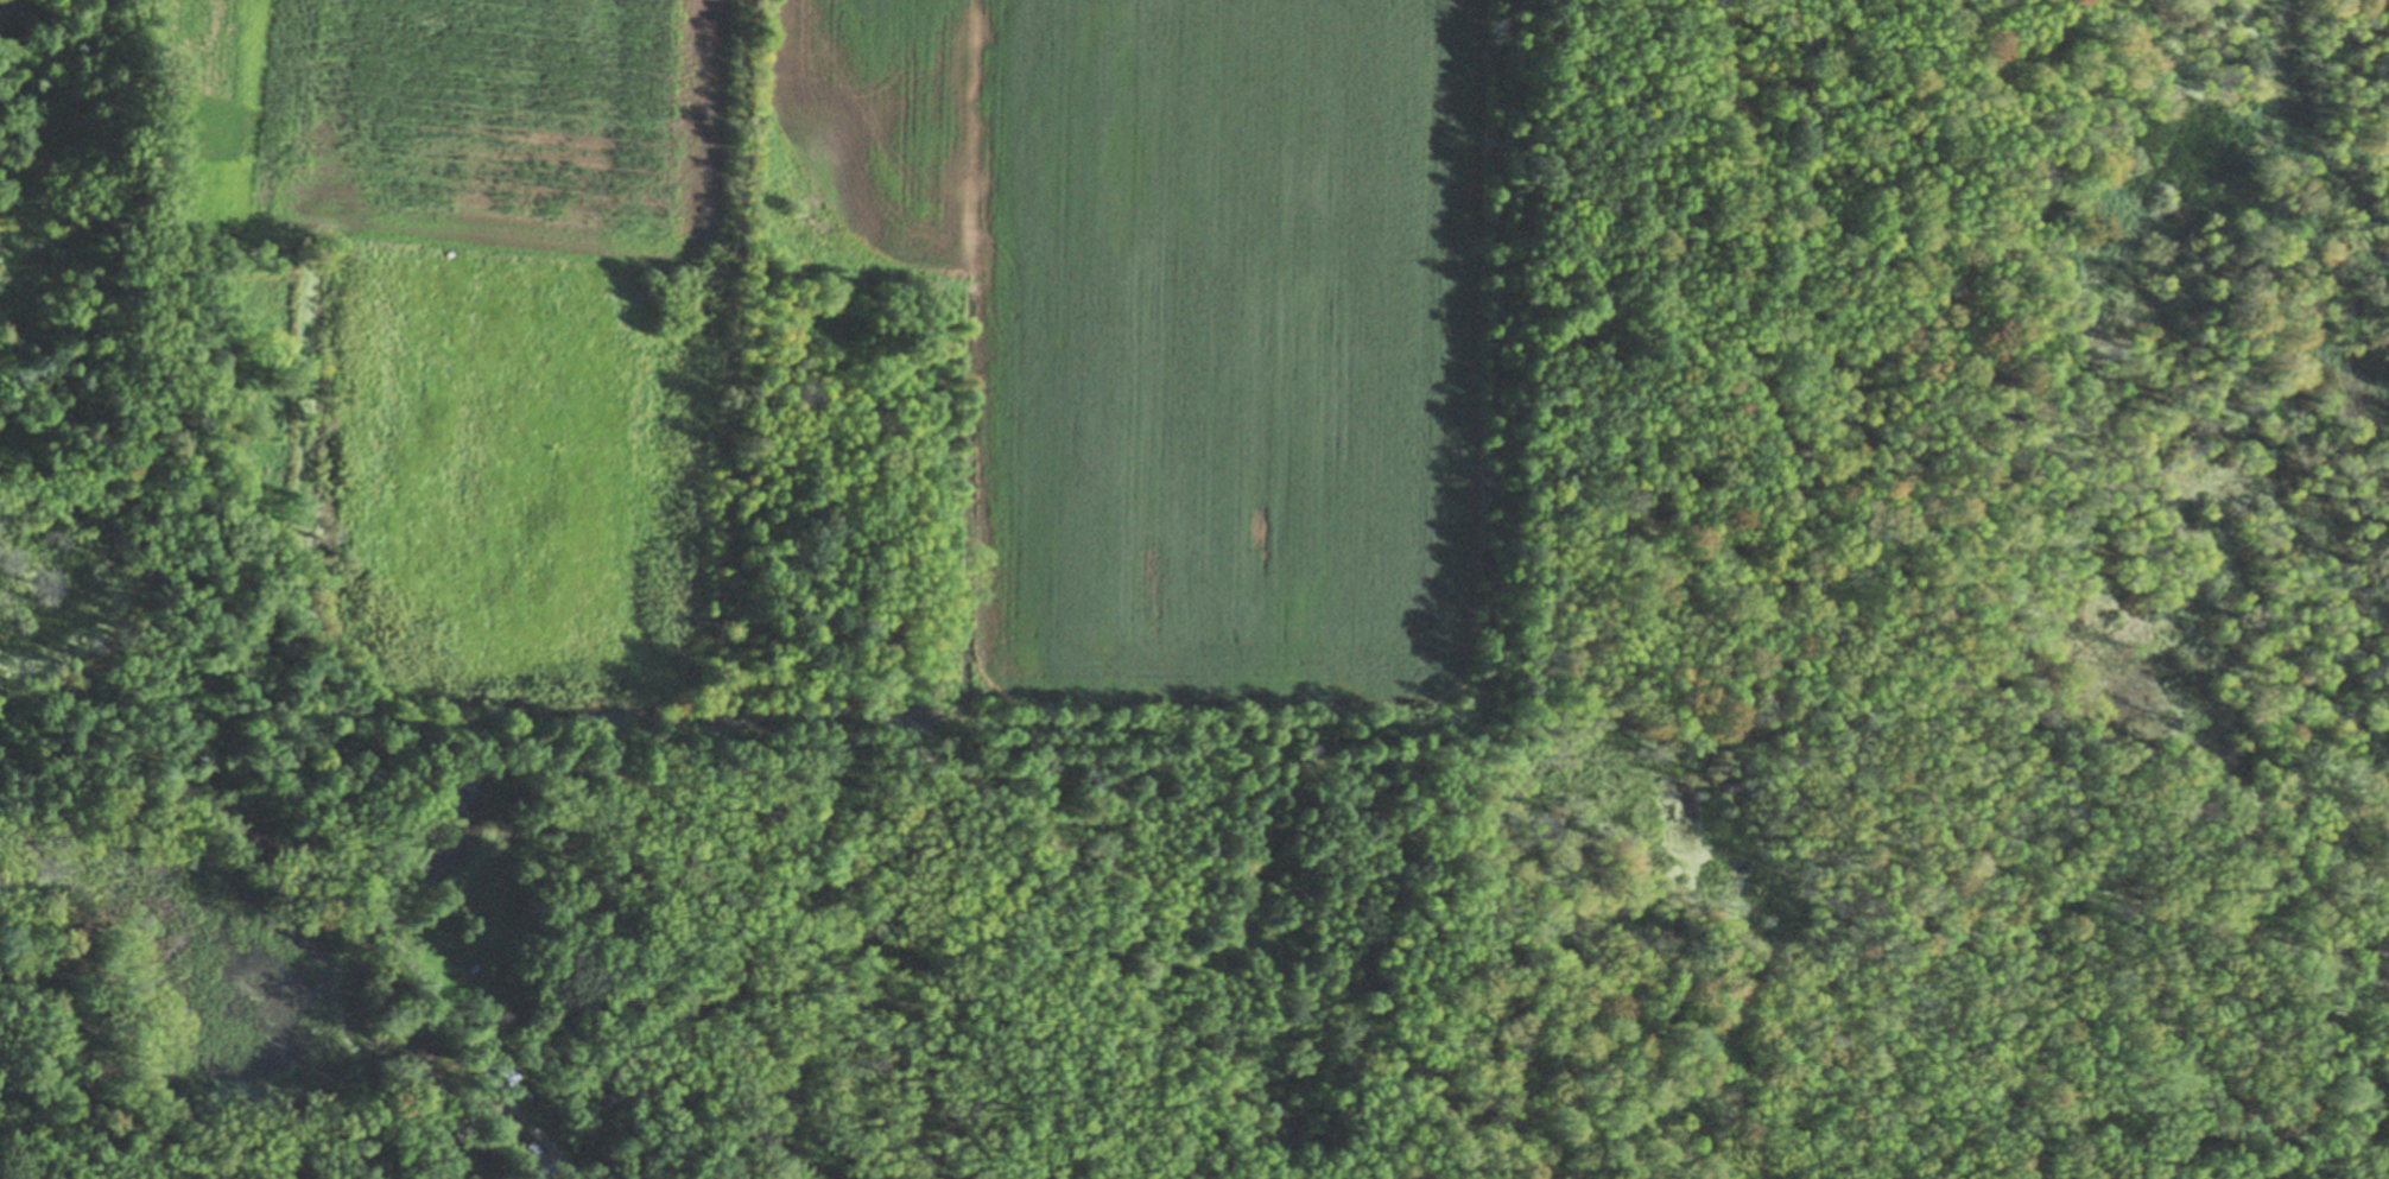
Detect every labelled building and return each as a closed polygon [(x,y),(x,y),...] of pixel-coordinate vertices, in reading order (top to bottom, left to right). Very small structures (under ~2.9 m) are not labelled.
[(502,1058),(518,1078),(507,1086),(492,1066),(502,1058)] [(528,1141),(556,1168),(544,1178),(517,1153),(528,1141)]
